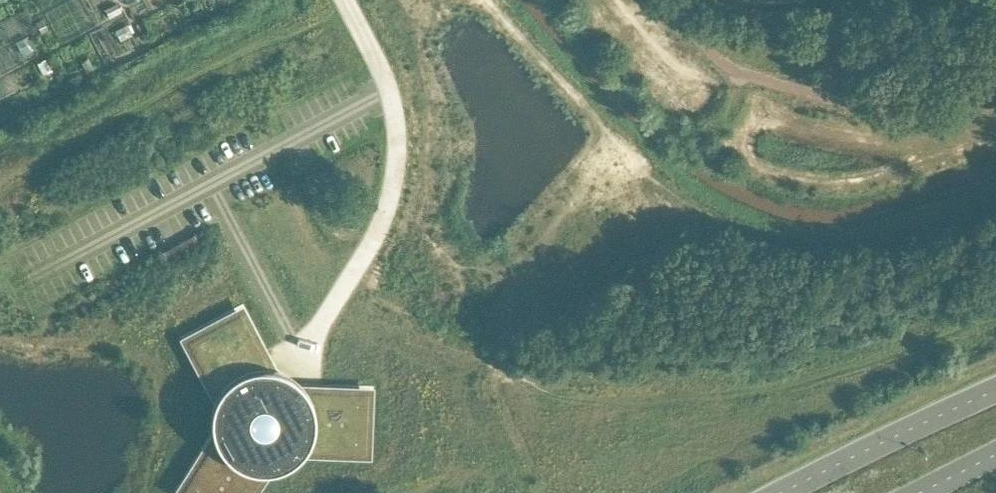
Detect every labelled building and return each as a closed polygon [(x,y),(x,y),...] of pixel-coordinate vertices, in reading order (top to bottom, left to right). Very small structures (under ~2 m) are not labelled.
[(269,366),(240,312),(188,339),(217,393),(214,400),(212,407),(211,415),(211,422),(213,430),(215,437),(183,489),(190,492),(249,492),(265,468),(272,467),(280,465),(287,462),(293,458),(299,453),(304,448),(365,450),(367,391),(306,389),(301,383),(296,378),(290,373),(283,370),(276,367),(269,366)]
